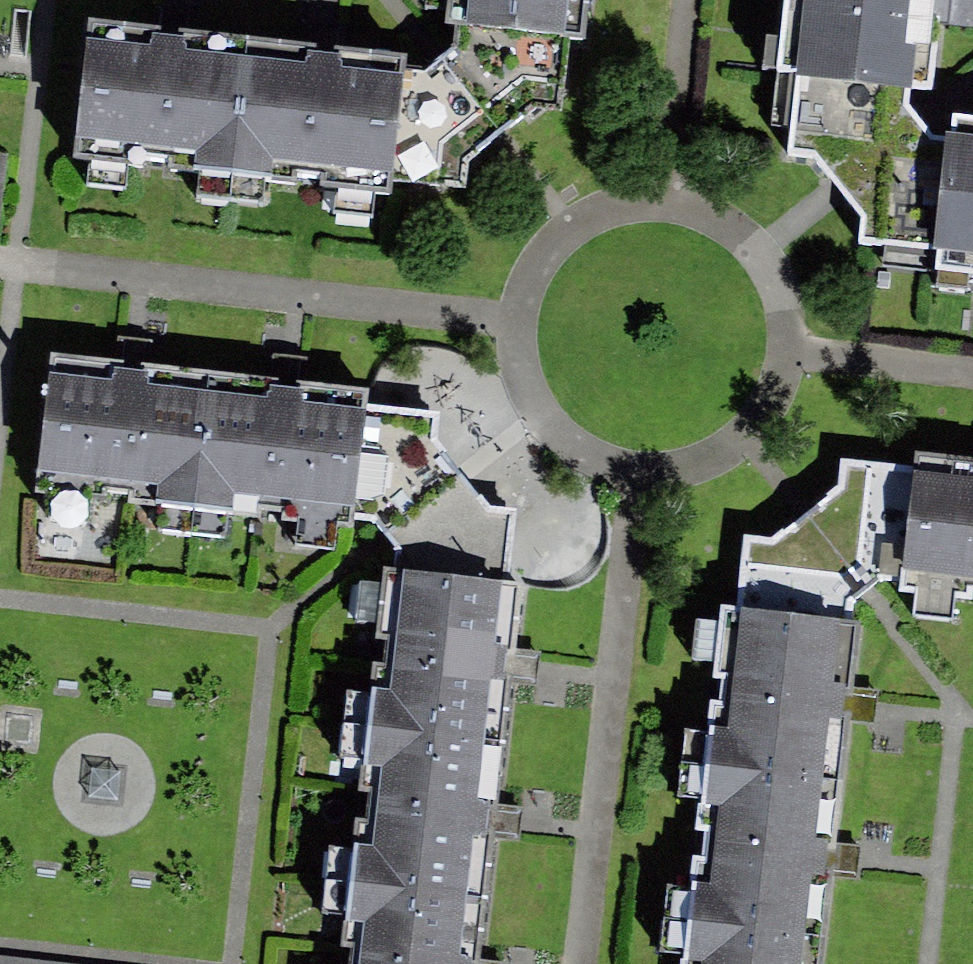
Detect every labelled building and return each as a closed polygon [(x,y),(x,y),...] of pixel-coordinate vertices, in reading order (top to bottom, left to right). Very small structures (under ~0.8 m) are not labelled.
[(455,27),(466,28),(576,40),(590,41),(595,0),(458,0),(455,27)] [(788,157),(817,161),(837,182),(917,113),(908,105),(911,89),(932,91),(943,10),(944,0),(800,0),(788,157)] [(155,23),(99,17),(85,155),(402,190),(404,165),(414,69),(416,51),(290,35),(155,23)] [(439,71),(414,69),(404,165),(457,170),(459,149),(500,115),(542,82),(572,85),(576,40),(466,28),(464,51),(454,59),(439,71)] [(930,129),(917,113),(837,182),(850,197),(930,129)] [(947,138),(933,275),(972,279),(972,119),(949,116),(947,138)] [(933,275),(947,138),(932,137),(930,129),(850,197),(864,215),(862,241),(885,243),(882,269),(933,275)] [(49,353),(35,473),(157,487),(156,502),(231,510),(232,499),(354,513),(366,405),(368,390),(287,380),(135,363),(49,353)] [(411,572),(509,583),(519,517),(504,515),(465,464),(451,447),(451,412),(366,405),(354,513),(389,522),(393,527),(412,551),(411,572)] [(937,466),(936,476),(925,586),(923,605),(972,610),(972,469),(937,466)] [(925,586),(936,476),(864,469),(859,492),(826,521),(795,548),(768,546),(743,612),(861,626),(868,610),(884,598),(896,587),(925,586)] [(524,585),(509,583),(411,572),(403,571),(389,691),(373,689),(364,766),(383,768),(374,848),(354,846),(345,924),(364,926),(359,963),(508,963),(481,960),(495,838),(520,840),(522,820),(524,804),(499,801),(513,681),(535,684),(537,669),(538,655),(516,652),(524,585)] [(743,612),(729,732),(711,729),(702,807),(722,809),(713,886),(691,883),(681,962),(699,963),(821,963),(832,877),(859,880),(862,860),(864,843),(838,840),(852,723),(874,726),(875,711),(878,690),(854,687),(861,626),(743,612)] [(87,768),(81,810),(120,815),(125,773),(87,768)]
